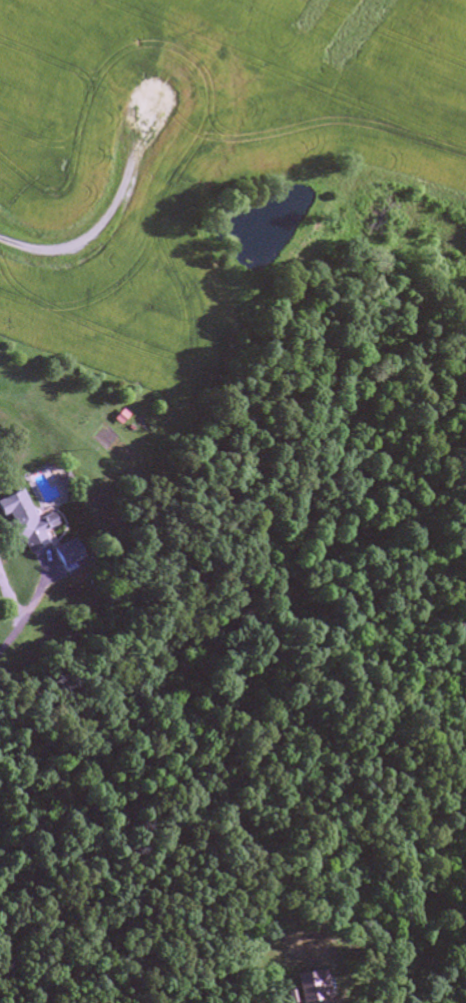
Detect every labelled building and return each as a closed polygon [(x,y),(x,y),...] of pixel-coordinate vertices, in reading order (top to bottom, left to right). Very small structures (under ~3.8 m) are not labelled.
[(39,532),(46,529),(41,517),(31,521),(19,490),(0,497),(0,504),(21,555),(44,545),(39,532)] [(77,559),(69,540),(46,550),(55,568),(77,559)] [(294,973),(322,966),(329,995),(301,1001),(294,973)]
